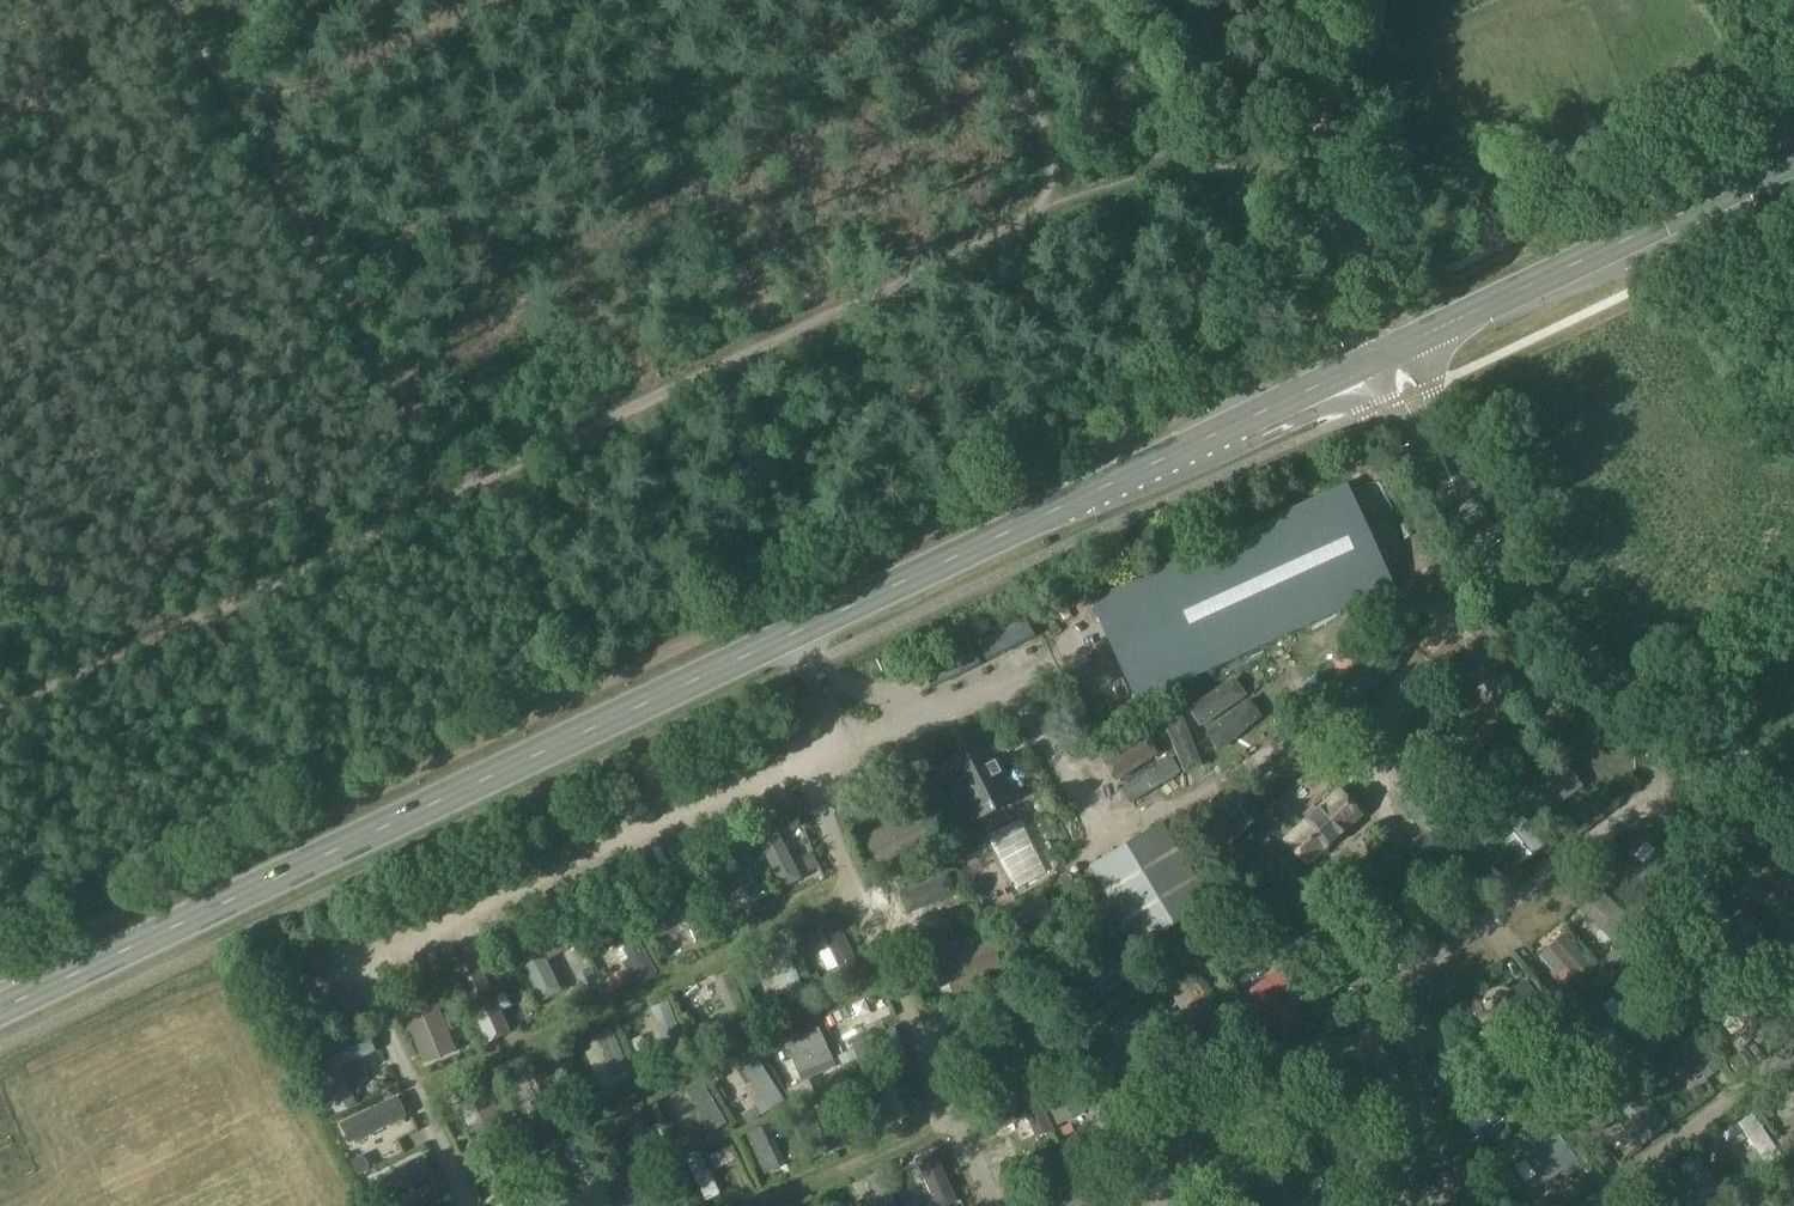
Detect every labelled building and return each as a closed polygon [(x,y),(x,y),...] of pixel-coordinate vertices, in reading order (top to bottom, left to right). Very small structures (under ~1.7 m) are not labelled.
[(1346,483),(1090,600),(1136,702),(1393,585),(1346,483)] [(1398,661),(1368,641),(1337,686),(1366,706),(1398,661)] [(1349,731),(1365,709),(1342,693),(1327,716),(1349,731)] [(970,811),(1011,791),(988,744),(945,765),(949,773),(933,781),(948,809),(965,801),(970,811)] [(1542,816),(1582,787),(1560,758),(1520,787),(1542,816)] [(1308,864),(1360,815),(1337,791),(1285,839),(1308,864)] [(1546,845),(1508,797),(1481,819),(1520,866),(1546,845)] [(1435,800),(1412,820),(1423,833),(1403,850),(1423,873),(1465,834),(1435,800)] [(1020,821),(988,840),(1016,888),(1048,869),(1020,821)] [(1086,865),(1134,947),(1205,905),(1157,823),(1086,865)] [(805,881),(825,873),(807,829),(787,837),(805,881)] [(1357,829),(1303,868),(1311,878),(1364,839),(1357,829)] [(1629,881),(1622,890),(1637,902),(1671,861),(1657,849),(1638,872),(1631,866),(1623,876),(1629,881)] [(1675,895),(1663,908),(1692,933),(1728,891),(1715,880),(1691,909),(1675,895)] [(751,921),(764,916),(752,881),(738,885),(751,921)] [(712,938),(686,882),(651,898),(658,914),(678,904),(697,945),(712,938)] [(1278,942),(1294,928),(1255,884),(1239,898),(1278,942)] [(1626,939),(1637,927),(1599,890),(1588,902),(1608,921),(1601,928),(1612,939),(1619,932),(1626,939)] [(642,982),(657,974),(626,920),(617,923),(612,930),(629,960),(623,963),(629,974),(635,970),(642,982)] [(835,980),(858,967),(848,949),(856,945),(845,926),(815,942),(835,980)] [(536,941),(517,950),(542,1001),(561,992),(546,960),(567,949),(559,933),(538,944),(536,941)] [(987,973),(1000,970),(989,934),(928,952),(939,988),(949,985),(952,994),(990,982),(987,973)] [(1564,934),(1548,948),(1566,968),(1557,976),(1564,983),(1572,976),(1578,982),(1593,968),(1564,934)] [(1328,996),(1346,984),(1315,935),(1297,947),(1328,996)] [(583,1020),(599,1012),(577,968),(562,975),(583,1020)] [(592,968),(583,973),(590,986),(598,981),(592,968)] [(751,1018),(733,974),(715,982),(727,1010),(710,1017),(716,1033),(751,1018)] [(1525,1040),(1554,1017),(1526,980),(1496,1004),(1525,1040)] [(615,990),(600,999),(606,1012),(622,1003),(615,990)] [(1759,1044),(1771,1034),(1742,998),(1729,1009),(1747,1031),(1740,1037),(1746,1044),(1754,1038),(1759,1044)] [(1599,1003),(1576,1018),(1600,1057),(1624,1042),(1599,1003)] [(1283,1010),(1277,1015),(1270,1006),(1262,1010),(1255,1017),(1287,1060),(1296,1056),(1301,1049),(1287,1029),(1294,1024),(1283,1010)] [(834,1019),(839,1037),(881,1026),(876,1008),(834,1019)] [(1136,1008),(1105,1030),(1132,1069),(1164,1047),(1136,1008)] [(1185,1053),(1227,1022),(1218,1009),(1194,1027),(1190,1021),(1175,1032),(1179,1038),(1176,1041),(1185,1053)] [(1449,1086),(1485,1062),(1454,1017),(1440,1027),(1461,1057),(1439,1072),(1449,1086)] [(451,1021),(436,1026),(454,1072),(468,1067),(451,1021)] [(664,1021),(652,1026),(669,1063),(681,1058),(664,1021)] [(835,1066),(818,1027),(792,1039),(808,1077),(835,1066)] [(858,1061),(900,1043),(894,1028),(867,1040),(864,1034),(851,1039),(854,1046),(852,1047),(858,1061)] [(335,1112),(355,1103),(344,1079),(362,1070),(357,1059),(375,1051),(366,1032),(309,1057),(316,1077),(319,1075),(335,1112)] [(1705,1080),(1720,1070),(1695,1033),(1681,1043),(1696,1065),(1687,1071),(1693,1080),(1701,1075),(1705,1080)] [(596,1053),(612,1090),(630,1083),(614,1045),(596,1053)] [(762,1099),(753,1104),(760,1115),(784,1100),(750,1049),(735,1059),(741,1069),(738,1071),(746,1083),(750,1081),(762,1099)] [(1638,1147),(1667,1124),(1631,1077),(1581,1115),(1597,1137),(1619,1121),(1638,1147)] [(1462,1143),(1506,1115),(1486,1084),(1442,1112),(1462,1143)] [(519,1135),(515,1124),(504,1128),(488,1086),(471,1092),(482,1120),(476,1122),(480,1132),(486,1131),(491,1146),(519,1135)] [(705,1147),(721,1139),(699,1096),(683,1105),(705,1147)] [(349,1143),(406,1116),(397,1097),(340,1124),(349,1143)] [(811,1108),(798,1113),(815,1158),(828,1154),(817,1124),(823,1121),(820,1112),(814,1115),(811,1108)] [(917,1129),(910,1111),(879,1122),(876,1113),(866,1117),(876,1144),(917,1129)] [(1766,1165),(1780,1156),(1752,1115),(1738,1124),(1756,1150),(1746,1156),(1753,1166),(1762,1159),(1766,1165)] [(986,1151),(1011,1144),(1013,1153),(1033,1148),(1026,1120),(981,1132),(986,1151)] [(1106,1174),(1116,1169),(1110,1154),(1126,1146),(1117,1129),(1089,1142),(1089,1141),(1075,1148),(1098,1194),(1112,1187),(1106,1174)] [(1574,1162),(1576,1160),(1557,1134),(1523,1159),(1543,1185),(1560,1173),(1565,1179),(1570,1175),(1571,1176),(1580,1169),(1574,1162)] [(733,1140),(715,1148),(727,1174),(720,1177),(727,1193),(716,1198),(720,1205),(735,1205),(756,1197),(750,1184),(753,1183),(733,1140)] [(949,1145),(934,1152),(944,1174),(935,1178),(942,1194),(950,1190),(951,1193),(967,1186),(949,1145)] [(425,1151),(378,1173),(386,1193),(433,1170),(425,1151)] [(1725,1194),(1694,1154),(1679,1166),(1699,1191),(1681,1205),(1709,1205),(1725,1194)] [(881,1171),(865,1177),(871,1192),(864,1195),(868,1205),(894,1205),(881,1171)] [(1035,1205),(1079,1205),(1087,1202),(1078,1184),(1069,1189),(1062,1175),(1047,1183),(1054,1196),(1035,1205)] [(1519,1200),(1532,1193),(1522,1175),(1509,1182),(1519,1200)] [(656,1197),(647,1178),(623,1190),(630,1205),(645,1205),(644,1203),(656,1197)] [(1198,1205),(1232,1205),(1222,1191),(1198,1205)] [(1473,1205),(1502,1205),(1493,1192),(1473,1205)]
